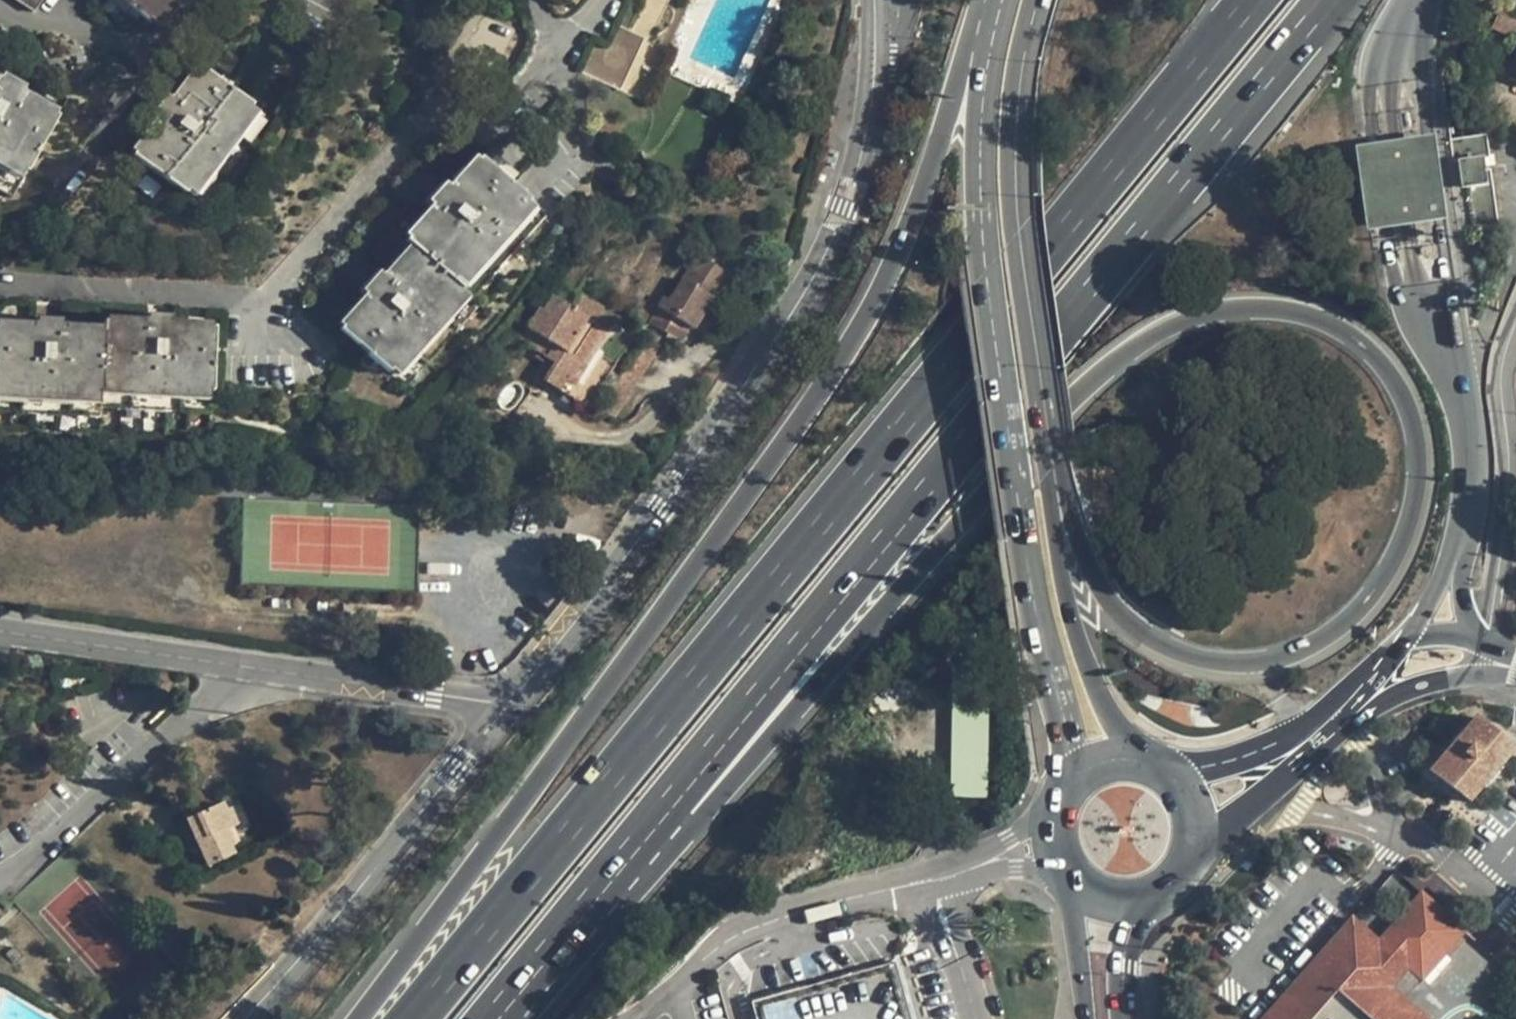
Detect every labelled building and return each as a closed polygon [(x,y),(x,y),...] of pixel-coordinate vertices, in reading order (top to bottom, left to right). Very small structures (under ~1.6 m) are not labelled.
[(43,0),(17,0),(35,12),(43,0)] [(155,29),(182,0),(123,0),(155,29)] [(1494,31),(1515,40),(1515,37),(1515,9),(1506,4),(1494,31)] [(609,50),(592,44),(582,75),(625,89),(641,35),(616,27),(609,50)] [(159,124),(134,157),(192,201),(260,113),(201,68),(176,101),(172,98),(154,121),(159,124)] [(10,200),(57,119),(21,99),(25,93),(0,79),(0,194),(10,200)] [(1483,137),(1451,141),(1453,163),(1462,162),(1474,254),(1487,251),(1483,227),(1492,226),(1482,158),(1486,158),(1483,137)] [(1354,149),(1366,233),(1421,225),(1444,221),(1432,138),(1408,141),(1354,149)] [(341,330),(407,389),(480,308),(472,301),(546,219),(480,160),(453,190),(449,187),(429,209),(433,213),(407,242),(415,249),(388,279),(384,275),(363,298),(367,302),(341,330)] [(664,300),(653,326),(665,334),(675,315),(679,318),(677,322),(694,332),(699,322),(700,323),(725,286),(724,285),(731,273),(706,256),(673,305),(664,300)] [(556,365),(544,383),(558,392),(587,409),(616,366),(596,353),(590,348),(602,330),(595,324),(602,311),(580,294),(571,308),(554,297),(545,311),(541,309),(528,328),(554,346),(547,358),(556,365)] [(100,418),(101,405),(211,411),(216,326),(176,324),(176,320),(146,318),(146,325),(105,322),(104,332),(64,330),(64,326),(34,324),(34,330),(0,328),(0,413),(100,418)] [(610,335),(602,330),(590,348),(596,353),(610,335)] [(950,696),(952,797),(989,796),(987,695),(950,696)] [(1433,771),(1470,804),(1515,751),(1515,750),(1478,718),(1433,771)] [(221,806),(187,821),(207,868),(233,856),(223,834),(231,830),(221,806)] [(1392,989),(1409,969),(1423,981),(1464,933),(1421,895),(1379,942),(1353,919),(1266,1018),(1425,1018),(1392,989)] [(14,947),(4,955),(12,965),(22,958),(14,947)] [(755,1002),(760,1018),(913,1018),(896,961),(755,1002)]
